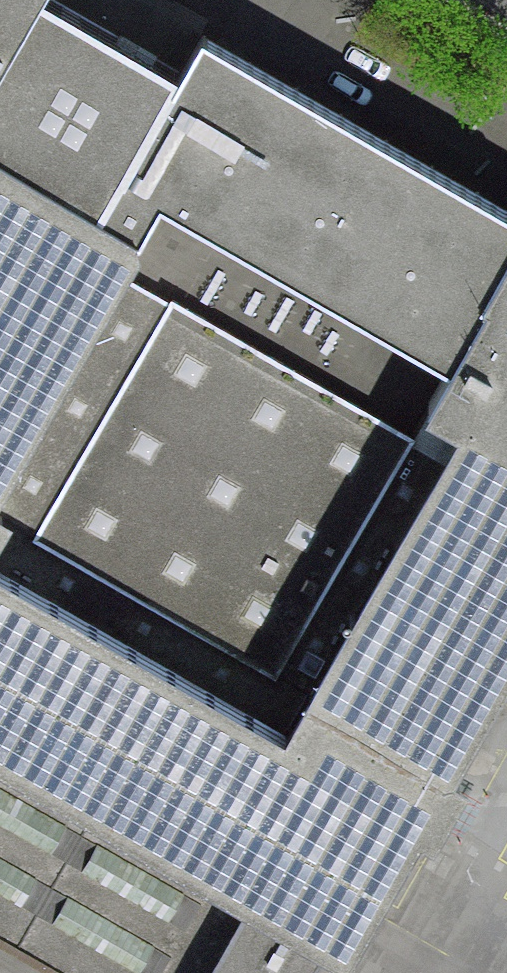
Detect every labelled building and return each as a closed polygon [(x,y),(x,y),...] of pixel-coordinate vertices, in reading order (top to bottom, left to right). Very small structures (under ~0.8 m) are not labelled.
[(0,60),(0,166),(131,238),(153,199),(223,238),(281,135),(180,79),(107,38),(38,0),(33,0),(0,60)] [(33,0),(0,0),(0,60),(33,0)] [(180,79),(281,135),(223,238),(449,364),(468,332),(470,327),(478,314),(506,261),(506,205),(205,34),(180,79)] [(131,238),(0,166),(0,545),(42,463),(16,448),(116,271),(133,240),(131,238)] [(448,458),(443,468),(422,506),(400,545),(327,674),(354,689),(389,708),(396,712),(405,717),(465,751),(506,675),(506,261),(478,314),(470,327),(468,332),(449,364),(426,406),(466,427),(448,458)] [(116,271),(16,448),(42,463),(0,545),(0,554),(205,653),(258,682),(307,710),(315,695),(321,685),(327,674),(400,545),(422,506),(443,468),(448,458),(409,436),(410,434),(116,271)] [(174,837),(245,876),(191,972),(299,972),(322,932),(347,946),(380,886),(408,837),(437,783),(459,794),(470,775),(479,759),(465,751),(405,717),(396,712),(389,708),(354,689),(327,674),(321,685),(315,695),(307,710),(258,682),(205,653),(0,554),(0,740),(174,837)] [(0,740),(0,938),(63,972),(191,972),(245,876),(174,837),(0,740)]
